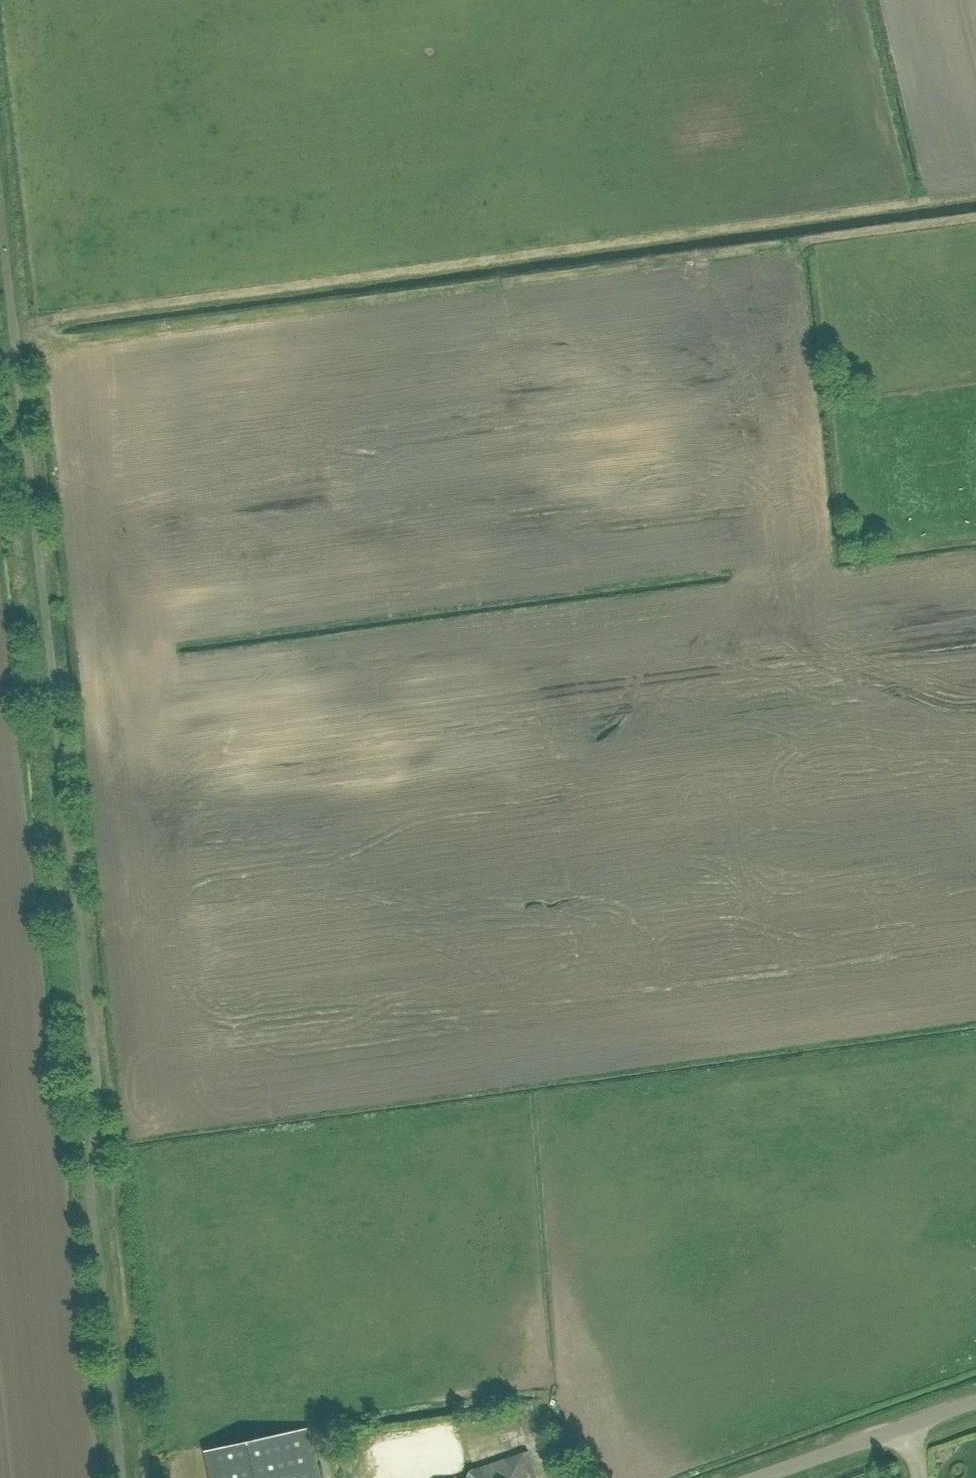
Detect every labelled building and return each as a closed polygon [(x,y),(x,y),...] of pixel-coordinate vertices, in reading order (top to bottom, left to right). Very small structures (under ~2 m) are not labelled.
[(306,1430),(204,1452),(210,1477),(317,1477),(306,1430)] [(461,1474),(463,1477),(536,1477),(526,1451),(473,1470),(461,1474)]
